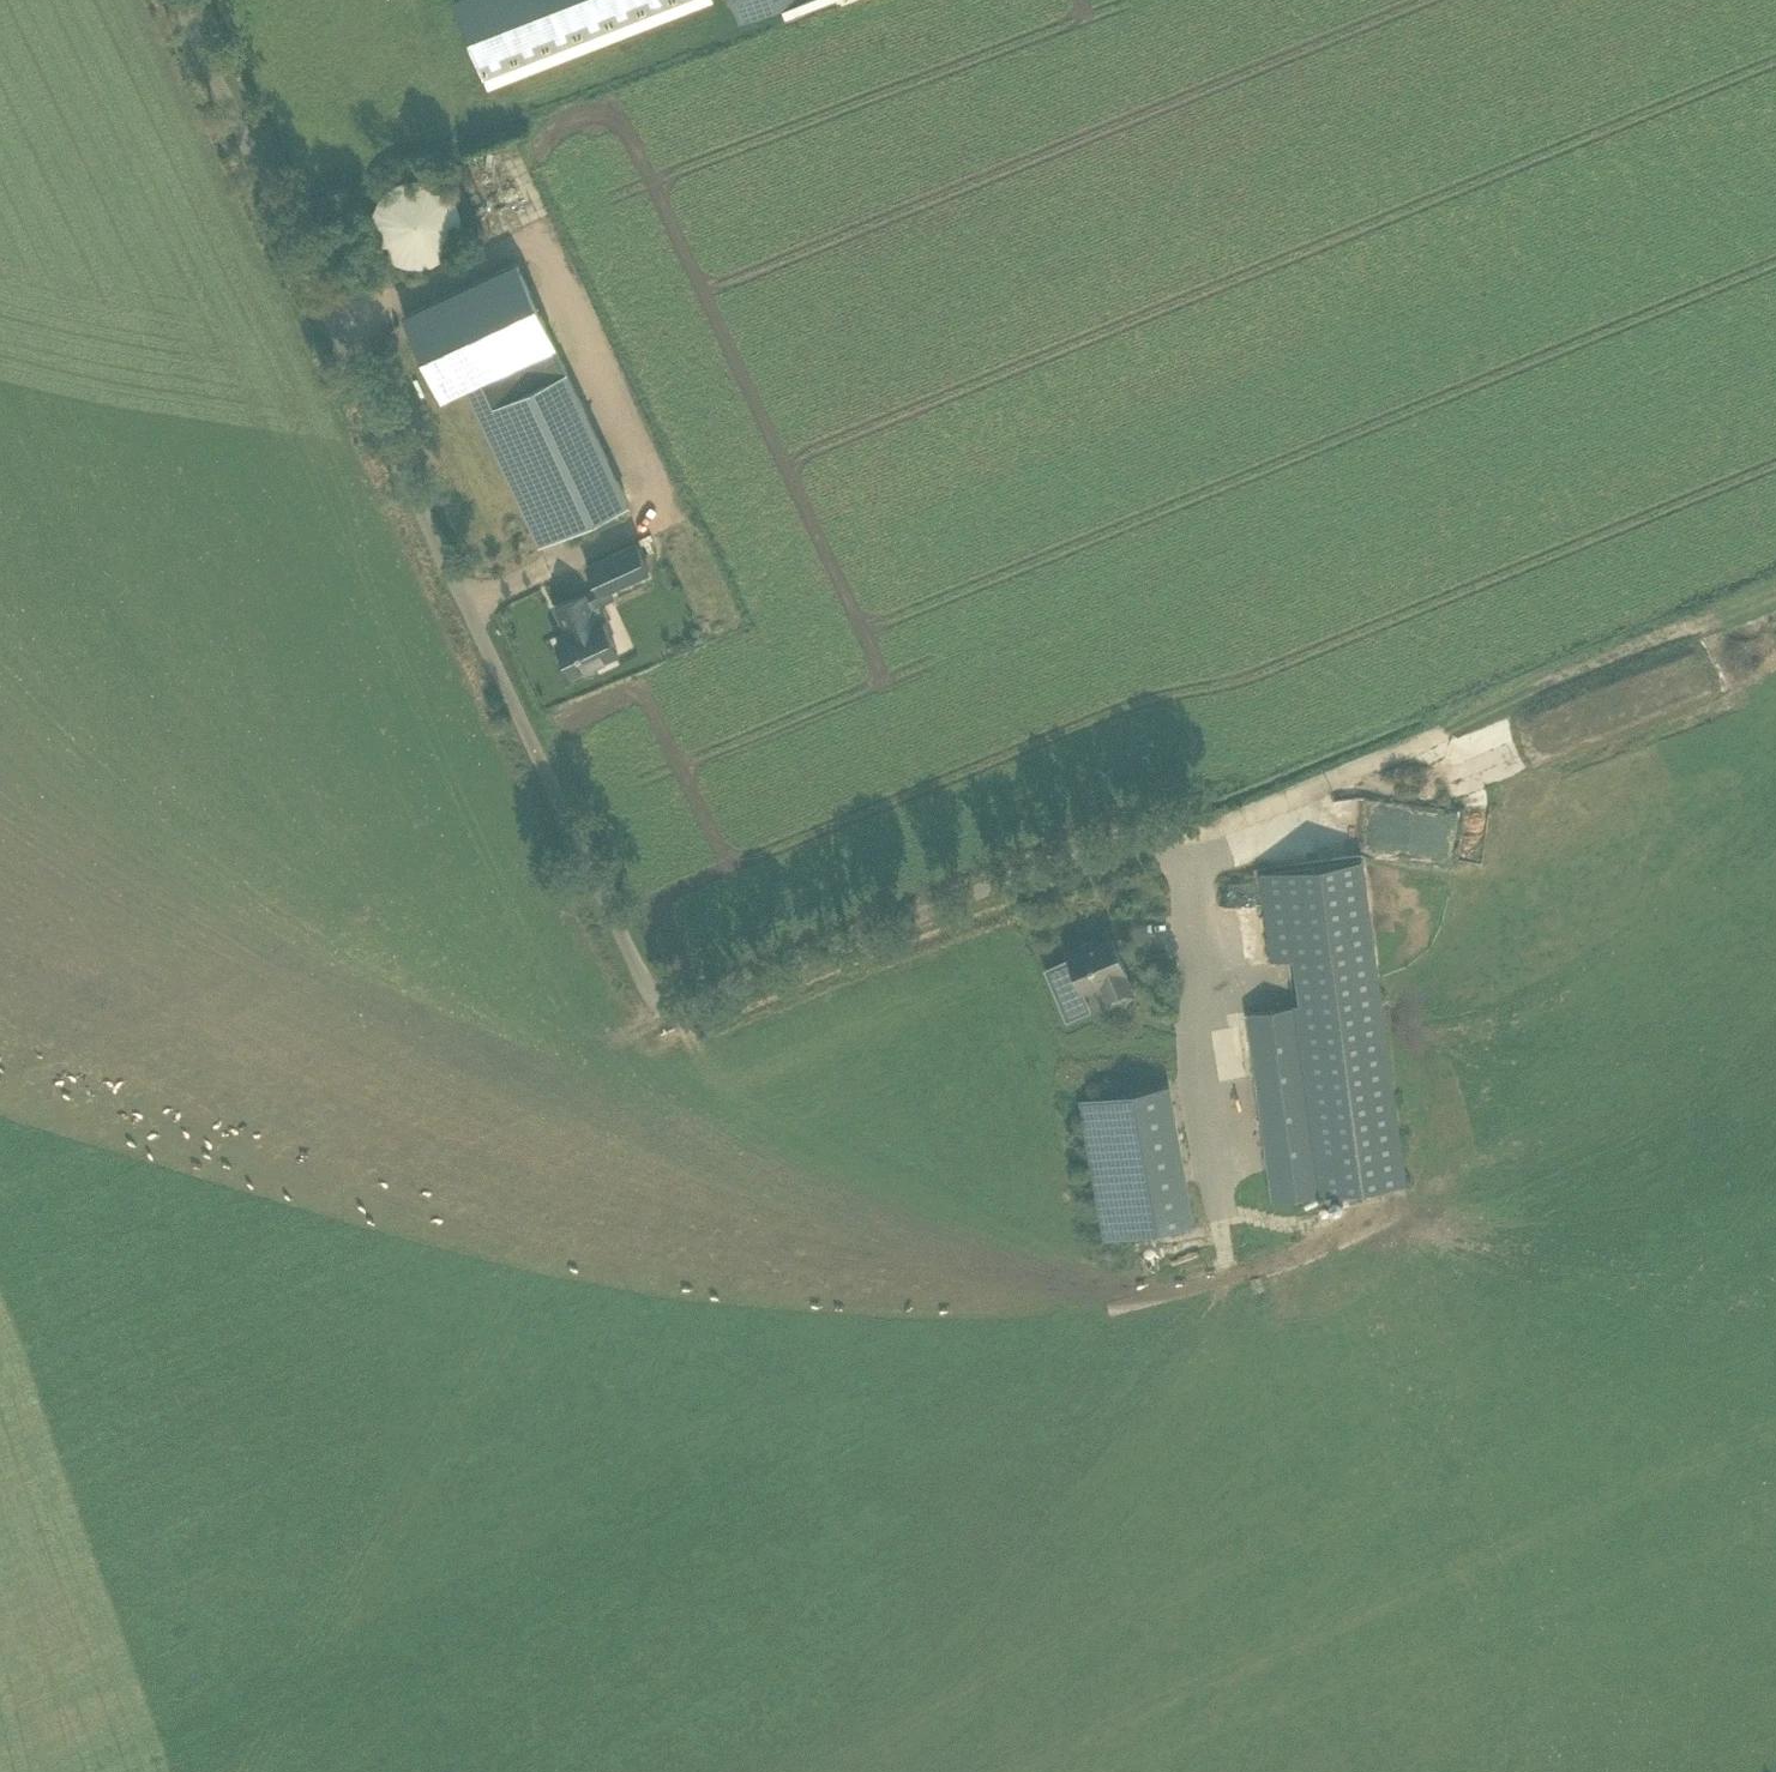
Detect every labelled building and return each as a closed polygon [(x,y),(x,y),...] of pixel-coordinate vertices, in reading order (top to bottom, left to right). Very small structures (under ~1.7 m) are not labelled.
[(454,2),(484,77),(682,0),(460,0),(454,2)] [(736,22),(798,0),(728,0),(736,22)] [(427,262),(433,260),(437,259),(441,256),(445,254),(448,251),(451,248),(453,244),(456,241),(457,237),(459,233),(460,229),(461,224),(461,220),(461,216),(460,211),(459,207),(458,203),(457,201),(454,197),(452,193),(449,190),(446,187),(443,184),(439,182),(435,180),(431,178),(427,177),(423,176),(419,176),(414,176),(410,176),(406,177),(403,178),(399,180),(395,182),(391,184),(388,187),(385,190),(382,193),(379,197),(377,201),(376,204),(374,209),(374,213),(373,217),(373,221),(373,226),(374,230),(375,234),(377,238),(379,242),(381,245),(384,249),(387,252),(390,255),(394,257),(398,259),(402,261),(406,262),(410,263),(414,263),(419,264),(423,263),(427,262)] [(538,546),(560,536),(629,502),(516,260),(425,304),(403,314),(442,397),(465,386),(538,546)] [(600,594),(649,571),(636,543),(587,566),(600,594)] [(618,652),(603,620),(597,622),(584,594),(556,607),(566,629),(568,628),(571,634),(556,641),(572,674),(618,652)] [(1292,958),(1298,1005),(1248,1011),(1272,1200),(1406,1183),(1364,859),(1260,873),(1271,960),(1292,958)] [(1107,1004),(1112,1002),(1134,993),(1125,972),(1127,971),(1113,937),(1100,942),(1097,937),(1065,951),(1074,973),(1077,980),(1055,989),(1066,1018),(1083,1011),(1076,992),(1099,983),(1107,1004)] [(1195,1223),(1170,1083),(1079,1099),(1104,1239),(1195,1223)]
